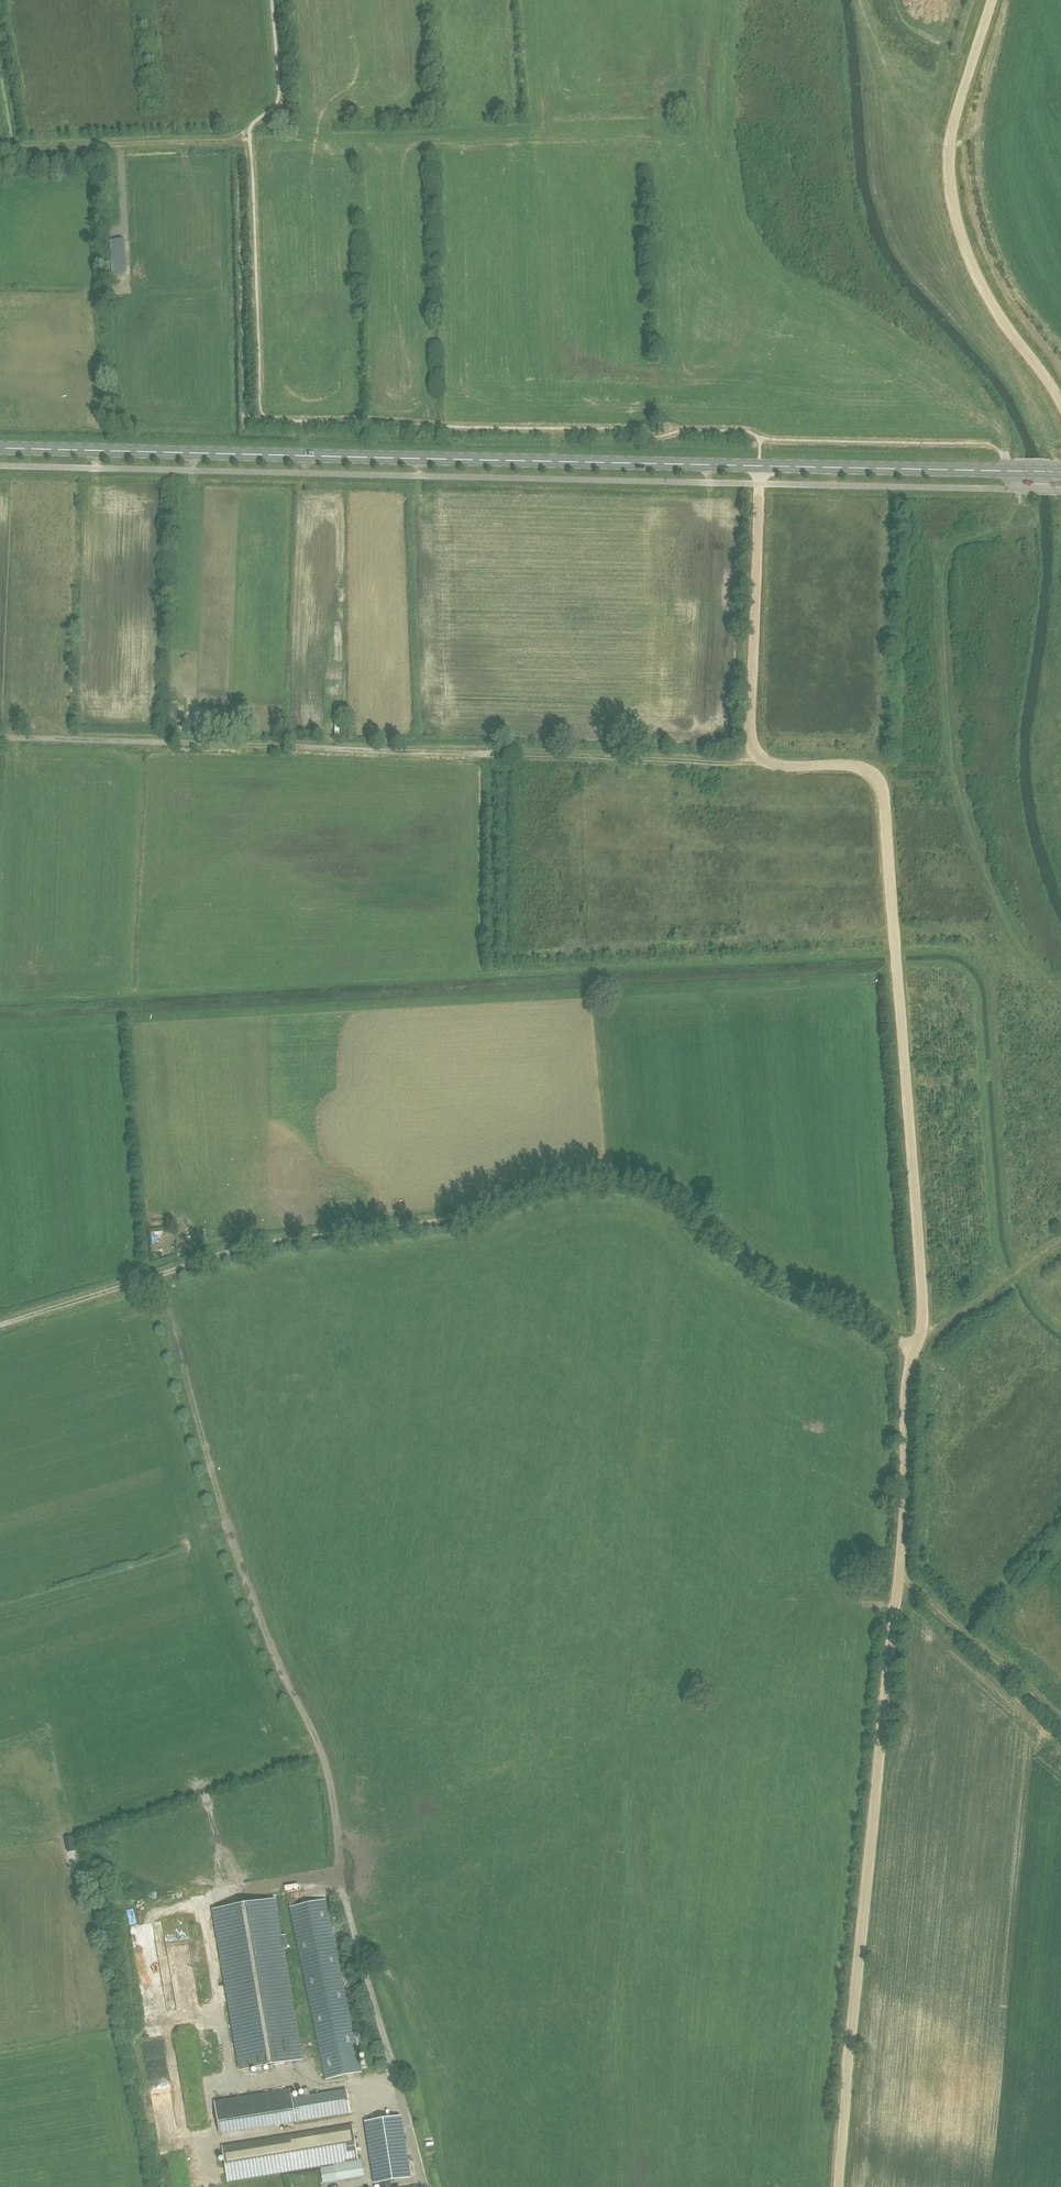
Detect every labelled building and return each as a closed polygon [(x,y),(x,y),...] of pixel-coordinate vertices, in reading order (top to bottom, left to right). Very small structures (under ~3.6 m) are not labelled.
[(113,274),(127,273),(125,240),(112,240),(110,240),(111,274),(113,274)] [(346,737),(354,738),(355,728),(355,727),(346,727),(346,724),(342,724),(340,724),(339,735),(346,736),(346,737)] [(301,1891),(293,1892),(294,1902),(302,1901),(301,1891)] [(301,2061),(282,1950),(288,1949),(286,1935),(280,1936),(274,1900),(214,1910),(241,2071),(301,2061)] [(326,2079),(361,2072),(326,1900),(291,1907),(326,2079)] [(291,2098),(290,2089),(215,2101),(220,2134),(350,2112),(346,2089),(291,2098)] [(398,2117),(365,2122),(371,2162),(407,2157),(401,2116),(398,2117)] [(358,2160),(353,2125),(222,2146),(228,2181),(334,2164),(362,2160),(362,2159),(358,2160)] [(371,2162),(375,2183),(381,2182),(382,2186),(391,2186),(390,2181),(394,2180),(410,2178),(409,2170),(407,2157),(371,2162)] [(337,2181),(365,2176),(362,2160),(334,2164),(337,2181)]
